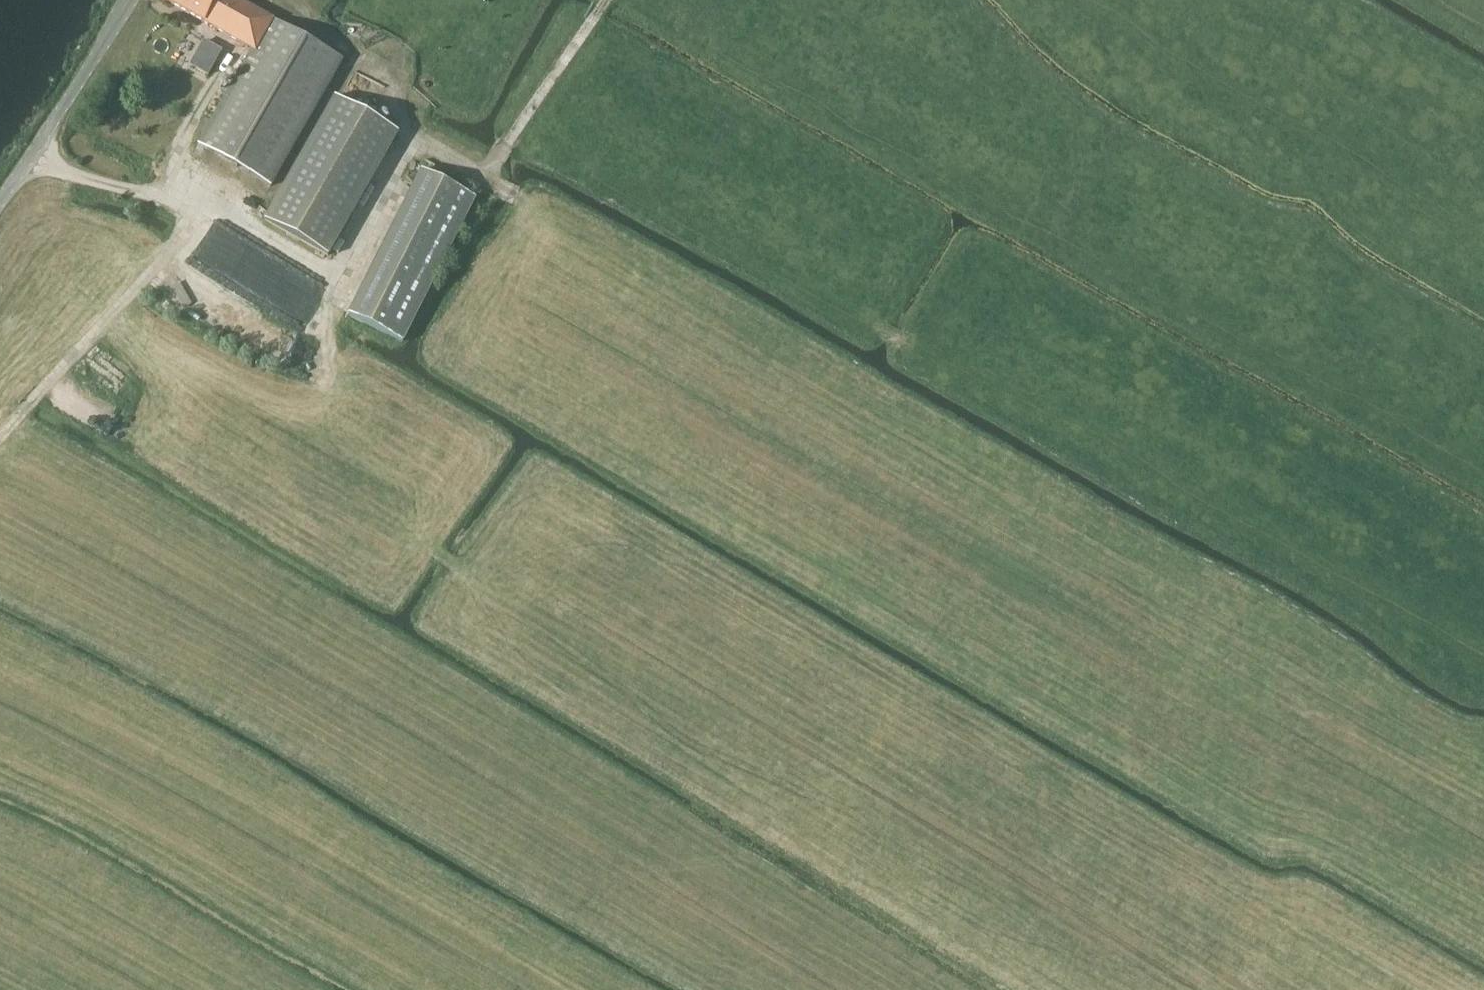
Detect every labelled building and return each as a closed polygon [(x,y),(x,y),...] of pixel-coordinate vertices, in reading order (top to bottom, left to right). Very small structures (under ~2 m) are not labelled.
[(273,21),(237,0),(165,0),(205,23),(204,24),(251,50),(197,144),(271,187),(343,60),(273,20),(273,21)] [(199,56),(216,66),(225,50),(208,40),(199,56)] [(335,98),(265,221),(327,256),(397,134),(335,98)] [(348,316),(402,343),(475,198),(421,171),(348,316)] [(234,289),(246,296),(252,286),(253,287),(258,278),(246,270),(234,289)]
